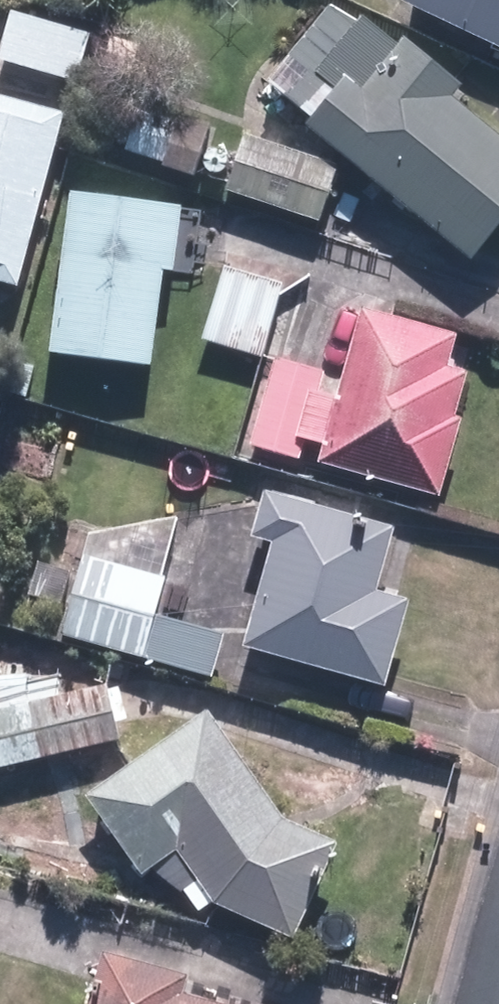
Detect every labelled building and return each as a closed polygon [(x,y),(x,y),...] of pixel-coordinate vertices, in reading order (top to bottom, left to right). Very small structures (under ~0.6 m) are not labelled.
[(498,43),(498,0),(418,0),(417,3),(498,43)] [(319,112),(479,242),(498,218),(498,125),(400,44),(402,41),(365,12),(319,68),(341,86),(319,112)] [(76,85),(90,38),(12,15),(0,55),(0,62),(76,85)] [(33,292),(80,118),(0,96),(0,283),(33,292)] [(189,175),(202,133),(129,111),(116,153),(189,175)] [(236,187),(326,216),(342,166),(253,137),(236,187)] [(66,355),(162,369),(174,273),(185,274),(193,214),(88,199),(66,355)] [(213,343),(269,360),(290,287),(234,271),(213,343)] [(334,465),(452,499),(474,423),(468,421),(481,376),(459,369),(467,341),(378,315),(334,465)] [(254,447),(301,460),(327,373),(280,359),(254,447)] [(280,523),(277,536),(281,537),(252,638),(392,679),(416,595),(384,587),(403,522),(289,491),(280,523)] [(74,637),(223,681),(234,639),(162,617),(172,581),(97,559),(74,637)] [(31,593),(69,607),(79,577),(41,565),(31,593)] [(5,770),(129,740),(116,689),(0,716),(0,748),(5,770)] [(226,904),(309,942),(354,847),(300,821),(225,713),(102,800),(157,878),(190,853),(209,879),(193,890),(211,916),(226,904)] [(195,998),(199,982),(117,960),(105,1003),(217,1003),(195,998)]
